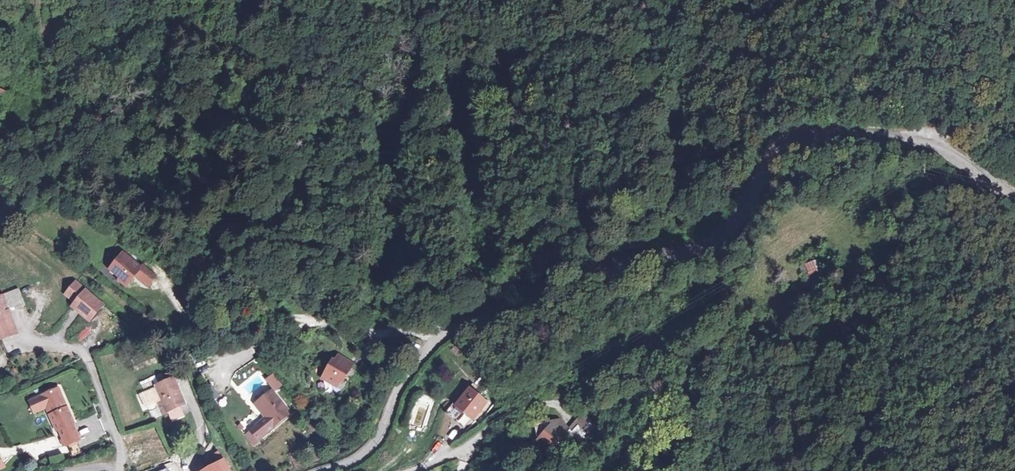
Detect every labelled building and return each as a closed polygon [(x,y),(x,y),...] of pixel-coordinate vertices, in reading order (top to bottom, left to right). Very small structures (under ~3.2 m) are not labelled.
[(0,84),(0,101),(5,103),(10,88),(0,84)] [(120,251),(104,273),(123,287),(131,276),(145,287),(153,276),(120,251)] [(827,274),(817,256),(798,267),(808,285),(827,274)] [(1,294),(16,289),(9,263),(0,266),(0,290),(1,294)] [(105,305),(74,281),(62,295),(72,303),(67,309),(88,326),(105,305)] [(0,291),(0,342),(20,334),(1,294),(0,291)] [(84,326),(74,338),(80,343),(90,331),(84,326)] [(352,361),(331,353),(319,383),(340,392),(352,361)] [(266,381),(275,392),(281,387),(273,376),(266,381)] [(173,378),(147,387),(158,417),(166,414),(168,419),(180,415),(176,404),(182,402),(173,378)] [(210,384),(205,388),(214,398),(219,393),(210,384)] [(26,399),(33,414),(43,409),(62,450),(81,441),(56,386),(26,399)] [(289,412),(271,388),(251,404),(263,418),(248,430),(254,439),(289,412)] [(485,400),(465,388),(451,408),(471,421),(485,400)] [(580,444),(595,429),(581,416),(569,429),(552,413),(530,437),(547,453),(566,432),(580,444)] [(222,457),(199,470),(230,470),(222,457)]
